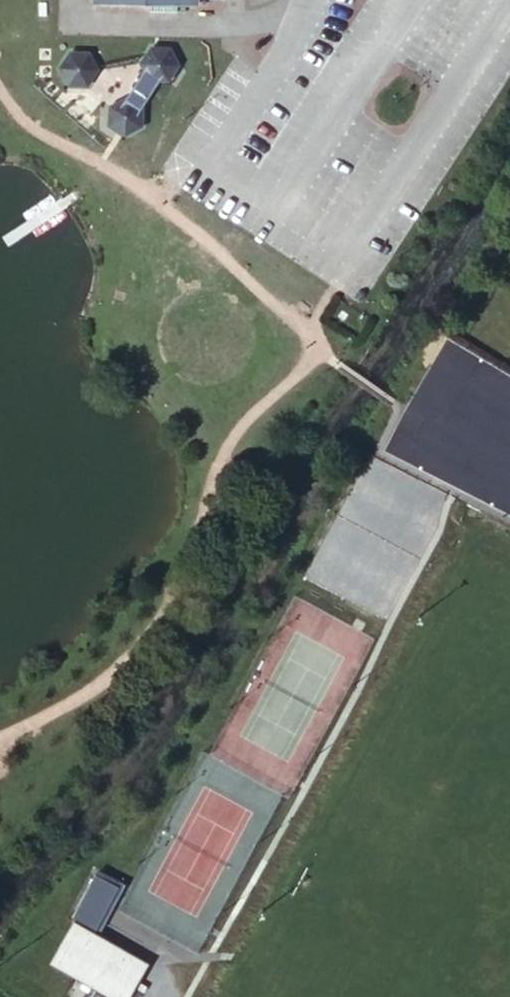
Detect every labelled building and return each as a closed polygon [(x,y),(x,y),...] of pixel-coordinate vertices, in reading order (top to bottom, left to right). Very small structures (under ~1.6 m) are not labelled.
[(145,56),(140,63),(149,80),(170,83),(182,65),(172,47),(151,47),(145,56)] [(69,51),(57,68),(65,85),(88,86),(100,69),(98,66),(90,52),(69,51)] [(126,97),(109,107),(108,127),(116,132),(125,138),(144,128),(144,108),(135,103),(126,97)] [(51,964),(109,996),(130,996),(149,966),(96,936),(115,903),(122,889),(99,876),(74,917),(77,919),(51,964)]
